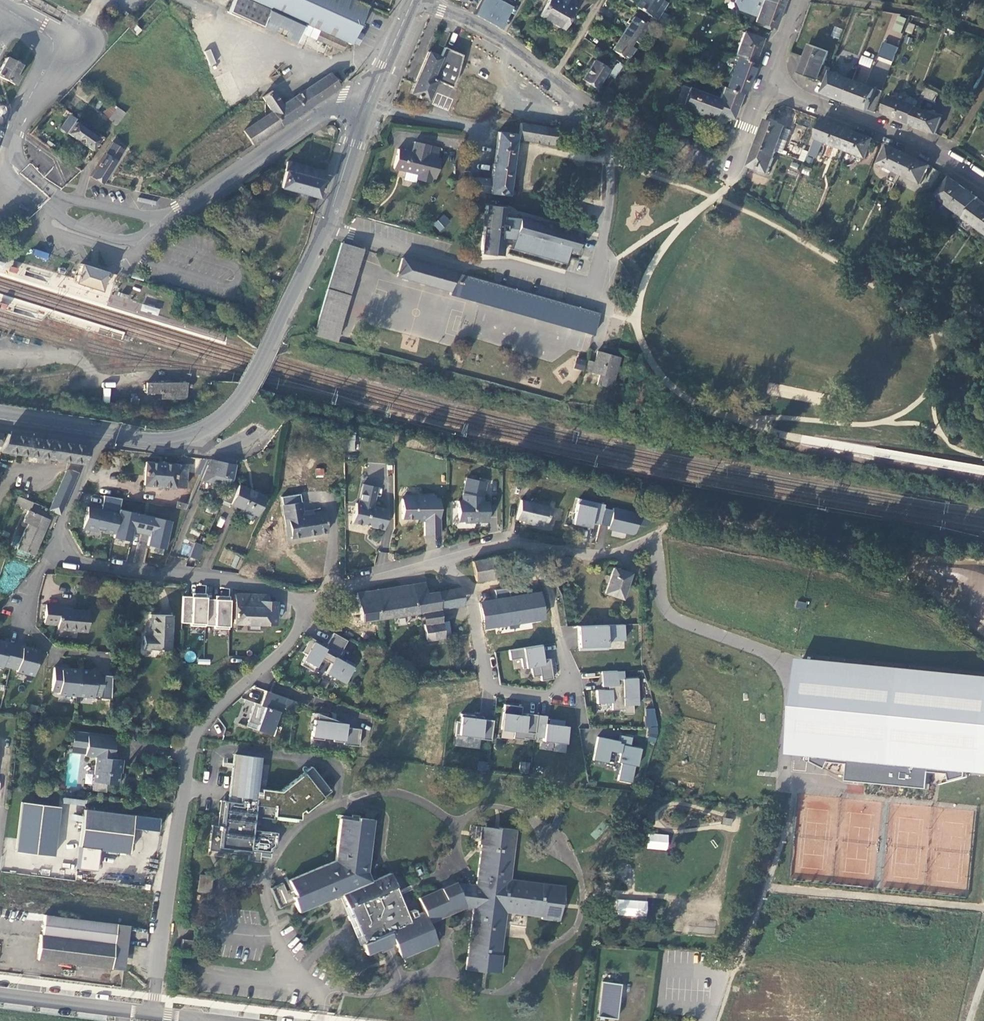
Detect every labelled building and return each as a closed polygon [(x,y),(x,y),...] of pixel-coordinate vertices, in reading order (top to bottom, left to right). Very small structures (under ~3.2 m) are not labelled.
[(511,6),(500,0),(480,0),(473,14),(499,28),(511,6)] [(574,0),(549,0),(540,16),(563,30),(579,2),(574,0)] [(634,6),(651,16),(659,6),(660,7),(663,3),(660,2),(662,0),(638,0),(634,6)] [(781,5),(766,0),(762,0),(755,20),(773,28),(781,5)] [(958,16),(964,4),(961,2),(957,10),(955,9),(953,14),(958,16)] [(635,42),(638,44),(650,28),(634,17),(622,33),(635,42)] [(894,30),(899,32),(902,22),(897,21),(894,30)] [(834,26),(831,36),(838,39),(842,29),(834,26)] [(755,63),(763,42),(761,41),(762,38),(743,31),(735,56),(737,57),(755,63)] [(633,45),(635,42),(622,33),(611,49),(622,57),(623,55),(627,57),(634,48),(630,46),(631,44),(633,45)] [(885,42),(875,64),(888,70),(898,48),(885,42)] [(830,72),(831,69),(823,66),(829,52),(810,45),(799,74),(818,81),(818,79),(826,82),(830,72)] [(462,54),(444,47),(440,56),(427,52),(409,92),(427,100),(436,80),(452,86),(457,74),(462,54)] [(204,51),(211,65),(217,63),(211,49),(204,51)] [(858,64),(870,68),(873,59),(861,55),(858,64)] [(7,57),(0,69),(0,77),(14,84),(19,75),(15,73),(21,64),(7,57)] [(744,94),(755,63),(737,57),(726,87),(741,93),(744,94)] [(595,87),(607,69),(594,60),(581,78),(595,87)] [(609,75),(614,77),(623,64),(618,61),(609,75)] [(853,81),(830,72),(826,82),(825,83),(825,84),(827,85),(823,94),(845,102),(853,81)] [(316,101),(339,86),(330,73),(307,88),(316,101)] [(875,90),(853,81),(845,102),(867,110),(875,90)] [(732,119),(741,93),(726,87),(724,86),(720,98),(689,87),(682,107),(712,118),(712,117),(719,119),(720,115),(732,119)] [(316,101),(307,88),(282,104),(272,90),(262,97),(271,111),(272,111),(281,125),(316,101)] [(924,88),(921,97),(934,101),(937,92),(924,88)] [(916,108),(917,106),(890,97),(884,115),(910,124),(916,108)] [(117,106),(111,102),(103,113),(109,117),(117,106)] [(108,118),(116,125),(125,112),(117,106),(109,117),(108,118)] [(916,108),(910,124),(936,134),(942,118),(916,108)] [(253,144),(281,125),(272,111),(271,111),(243,130),(253,144)] [(60,128),(91,150),(98,138),(74,121),(76,118),(70,114),(60,128)] [(757,144),(776,151),(780,139),(787,142),(791,130),(766,120),(757,144)] [(851,131),(822,120),(815,139),(844,150),(851,131)] [(518,139),(555,144),(557,128),(521,123),(518,139)] [(508,195),(509,190),(516,133),(498,131),(494,162),(492,162),(490,178),(475,177),(473,190),(508,195)] [(873,139),(851,131),(844,150),(866,158),(873,139)] [(47,140),(44,144),(54,151),(57,147),(47,140)] [(90,176),(102,183),(123,150),(112,141),(90,176)] [(411,152),(398,148),(392,168),(405,171),(417,174),(415,179),(430,183),(431,178),(435,179),(440,159),(437,158),(438,153),(428,150),(430,145),(414,141),(411,152)] [(757,144),(749,166),(768,174),(776,151),(757,144)] [(818,157),(822,147),(814,144),(810,154),(818,157)] [(909,156),(888,146),(880,164),(900,174),(909,156)] [(909,156),(900,174),(921,184),(930,167),(909,156)] [(325,173),(288,162),(279,188),(317,198),(325,173)] [(415,182),(415,179),(417,174),(405,171),(403,179),(415,182)] [(979,199),(950,178),(937,197),(965,217),(979,199)] [(965,217),(983,232),(983,203),(979,199),(965,217)] [(486,205),(485,213),(485,214),(486,214),(485,225),(483,225),(483,226),(480,253),(491,255),(492,248),(502,249),(503,244),(516,245),(515,249),(536,255),(537,251),(541,252),(540,256),(563,263),(568,245),(576,247),(576,246),(580,233),(519,216),(518,218),(506,217),(507,207),(486,205)] [(440,232),(450,221),(443,214),(432,225),(440,232)] [(334,340),(363,249),(341,242),(313,335),(334,340)] [(579,247),(576,246),(576,247),(568,245),(566,251),(577,254),(579,247)] [(34,250),(33,256),(48,258),(49,252),(34,250)] [(450,294),(456,296),(456,273),(402,258),(397,275),(450,291),(450,294)] [(107,271),(81,263),(75,283),(101,291),(107,271)] [(593,334),(599,313),(456,273),(456,296),(593,334)] [(156,307),(159,297),(146,293),(143,304),(156,307)] [(611,388),(619,356),(598,350),(595,361),(588,359),(585,370),(600,374),(597,384),(611,388)] [(583,371),(586,362),(578,359),(574,368),(583,371)] [(147,393),(162,394),(188,393),(188,382),(147,382),(147,393)] [(82,463),(90,445),(7,433),(0,447),(0,452),(82,463)] [(211,473),(213,461),(208,460),(205,473),(211,473)] [(233,478),(235,465),(213,461),(211,473),(209,483),(228,486),(233,478)] [(187,465),(145,463),(143,485),(186,488),(187,465)] [(49,509),(58,514),(77,473),(73,470),(71,473),(67,470),(49,509)] [(209,483),(211,473),(205,473),(202,481),(209,483)] [(462,501),(457,501),(458,521),(464,521),(464,523),(476,523),(476,520),(484,520),(484,521),(488,521),(487,501),(482,501),(482,497),(484,481),(465,477),(462,495),(461,495),(462,501)] [(228,486),(223,500),(230,504),(239,485),(233,478),(228,486)] [(352,521),(363,522),(364,521),(369,522),(370,524),(384,526),(386,514),(385,512),(386,506),(373,504),(376,484),(362,482),(358,502),(356,501),(352,521)] [(264,497),(239,485),(230,504),(244,510),(241,519),(248,522),(253,521),(256,515),(257,515),(264,497)] [(29,511),(33,503),(18,495),(14,504),(27,510),(22,522),(28,524),(17,549),(34,556),(50,519),(29,511)] [(101,508),(118,512),(121,498),(104,495),(101,508)] [(424,498),(401,499),(401,519),(424,518),(424,535),(440,534),(438,497),(435,497),(435,495),(424,495),(424,498)] [(604,504),(578,497),(571,523),(590,527),(591,522),(599,524),(603,507),(604,504)] [(548,508),(519,500),(514,519),(521,521),(521,523),(531,525),(531,524),(543,527),(548,508)] [(34,503),(31,509),(42,515),(45,508),(34,503)] [(282,506),(286,526),(291,524),(292,534),(293,539),(328,531),(325,512),(313,514),(313,511),(304,513),(301,503),(282,506)] [(101,508),(87,505),(82,528),(95,531),(96,529),(113,533),(118,512),(101,508)] [(612,506),(612,509),(607,526),(607,529),(631,534),(634,533),(636,524),(645,526),(648,523),(650,515),(639,513),(612,506)] [(612,509),(603,507),(599,524),(607,526),(612,509)] [(172,521),(120,509),(113,538),(130,542),(133,531),(149,534),(146,546),(165,550),(172,521)] [(189,557),(196,559),(202,545),(195,543),(189,557)] [(493,557),(471,561),(474,581),(496,577),(493,557)] [(620,598),(629,573),(613,568),(604,592),(620,598)] [(423,582),(412,584),(414,595),(425,594),(423,582)] [(353,622),(420,613),(440,609),(463,606),(460,587),(425,594),(414,595),(412,584),(357,592),(361,613),(352,615),(353,622)] [(181,622),(191,623),(191,624),(205,625),(206,599),(207,594),(192,593),(192,597),(183,596),(183,597),(181,622)] [(233,623),(274,625),(276,600),(267,599),(268,594),(234,594),(233,623)] [(482,628),(543,618),(539,594),(478,604),(482,628)] [(216,599),(206,599),(205,625),(214,626),(214,629),(229,629),(231,596),(216,595),(216,599)] [(276,600),(274,625),(284,625),(286,601),(276,600)] [(58,628),(87,631),(89,610),(75,609),(60,608),(60,605),(47,604),(46,622),(58,623),(58,628)] [(420,613),(422,624),(441,620),(440,609),(420,613)] [(148,635),(142,634),(142,647),(170,650),(173,616),(149,614),(148,635)] [(484,641),(545,630),(543,618),(482,628),(484,641)] [(422,624),(425,641),(450,637),(448,621),(441,620),(422,624)] [(625,640),(624,624),(578,626),(579,650),(607,649),(607,640),(625,640)] [(338,656),(346,641),(332,633),(323,649),(319,646),(320,644),(309,638),(301,652),(305,655),(299,665),(311,672),(319,658),(329,663),(323,673),(343,684),(353,665),(345,660),(343,663),(336,659),(338,656)] [(15,645),(7,643),(7,645),(0,643),(0,668),(2,668),(2,666),(9,668),(15,645)] [(541,644),(507,650),(508,659),(519,658),(520,668),(529,667),(531,677),(539,675),(539,680),(551,679),(548,659),(541,660),(540,654),(542,653),(541,644)] [(23,647),(15,645),(9,668),(16,669),(16,672),(33,676),(39,651),(31,649),(30,651),(22,649),(23,647)] [(802,659),(793,755),(814,757),(813,762),(839,775),(849,776),(848,781),(929,789),(930,784),(940,785),(967,777),(968,772),(983,773),(983,677),(802,659)] [(58,694),(76,696),(78,670),(70,669),(69,672),(61,671),(61,669),(53,668),(51,691),(58,692),(58,694)] [(78,670),(76,696),(93,697),(93,695),(101,696),(103,673),(95,672),(95,674),(86,673),(87,671),(78,670)] [(617,679),(617,671),(601,671),(601,686),(607,685),(608,689),(596,690),(596,703),(611,702),(611,709),(623,709),(623,713),(633,713),(633,705),(638,705),(638,678),(623,678),(617,679)] [(237,725),(272,737),(286,698),(264,691),(259,705),(245,703),(237,725)] [(522,737),(532,739),(532,736),(535,714),(524,713),(524,715),(519,714),(519,712),(520,706),(502,704),(499,729),(512,730),(511,738),(522,739),(522,737)] [(646,743),(656,743),(656,708),(646,708),(646,743)] [(330,717),(316,712),(315,722),(309,722),(309,728),(311,728),(309,737),(322,739),(322,736),(332,737),(331,740),(341,741),(341,743),(357,745),(359,728),(344,726),(344,723),(329,721),(330,717)] [(535,714),(532,736),(541,738),(541,740),(552,742),(551,751),(562,752),(566,726),(562,725),(562,720),(553,719),(553,724),(547,724),(544,723),(544,716),(535,714)] [(458,737),(493,739),(494,718),(459,716),(458,737)] [(114,740),(74,734),(73,744),(87,746),(85,756),(95,757),(92,781),(117,784),(120,761),(112,760),(114,740)] [(592,759),(606,763),(609,751),(619,753),(617,762),(620,763),(616,780),(630,782),(634,765),(636,766),(640,748),(629,746),(631,737),(619,735),(618,740),(597,736),(592,759)] [(87,746),(73,744),(72,754),(85,756),(87,746)] [(234,754),(233,763),(232,767),(229,795),(238,796),(237,802),(223,800),(220,826),(218,825),(217,829),(220,829),(218,846),(247,850),(246,860),(258,861),(259,852),(269,853),(270,848),(274,845),(276,832),(267,831),(267,834),(258,833),(259,830),(250,829),(252,813),(297,818),(298,811),(301,809),(303,811),(329,790),(310,766),(279,790),(259,788),(259,791),(255,790),(259,757),(234,754)] [(527,773),(529,763),(520,762),(518,771),(527,773)] [(223,800),(219,799),(216,825),(210,825),(207,850),(247,854),(247,850),(218,846),(220,829),(217,829),(218,825),(220,826),(223,800)] [(59,806),(23,801),(16,850),(53,855),(59,806)] [(133,815),(84,809),(79,846),(128,852),(133,815)] [(291,896),(298,912),(339,893),(345,906),(348,905),(364,943),(362,944),(366,954),(393,943),(401,959),(437,942),(430,923),(468,907),(473,908),(466,969),(484,971),(484,970),(501,971),(503,954),(501,953),(506,912),(541,917),(541,919),(558,922),(560,904),(562,903),(565,884),(511,877),(517,829),(499,826),(499,827),(482,825),(478,842),(481,843),(476,883),(456,881),(419,898),(424,910),(408,917),(395,886),(396,886),(390,871),(371,880),(366,869),(373,819),(357,817),(356,820),(341,818),(334,859),(288,879),(294,895),(291,896)] [(669,835),(648,833),(647,848),(668,850),(669,835)] [(199,875),(198,891),(211,893),(213,876),(199,875)] [(284,882),(271,887),(279,907),(292,901),(284,882)] [(616,916),(647,917),(648,900),(617,899),(616,916)] [(40,934),(36,952),(44,959),(110,967),(117,923),(43,915),(41,934),(40,934)] [(182,938),(181,949),(192,951),(194,939),(182,938)] [(617,1017),(622,983),(604,982),(600,1015),(617,1017)]
